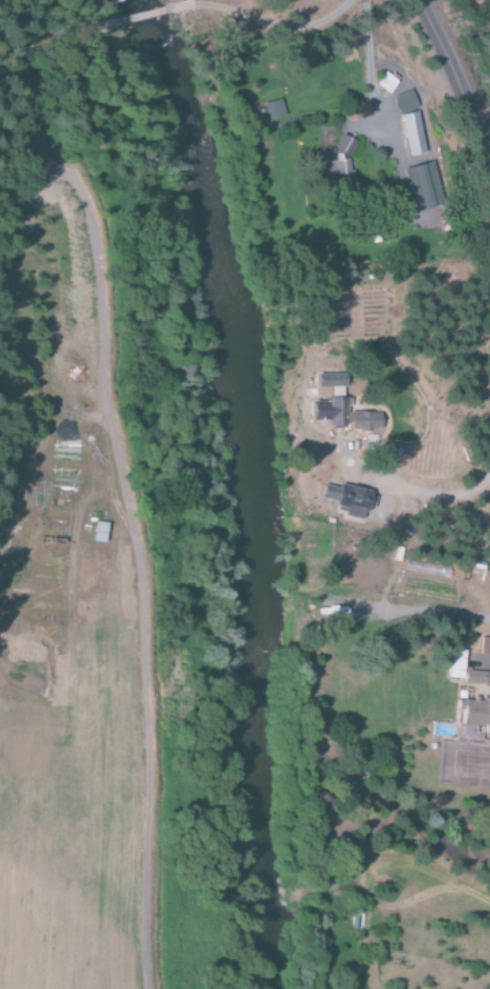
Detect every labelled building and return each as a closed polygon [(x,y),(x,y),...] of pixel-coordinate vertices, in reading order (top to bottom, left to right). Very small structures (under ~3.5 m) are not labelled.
[(397,81),(383,72),(375,86),(389,94),(397,81)] [(417,108),(411,90),(392,96),(399,114),(417,108)] [(266,122),(284,117),(279,100),(262,104),(266,122)] [(399,116),(408,157),(426,153),(416,112),(399,116)] [(348,158),(355,142),(339,135),(332,150),(348,158)] [(350,158),(325,164),(333,196),(357,190),(350,158)] [(379,432),(379,415),(344,414),(344,377),(318,376),(318,389),(323,389),(323,395),(327,395),(327,404),(313,404),(313,422),(333,423),(332,431),(379,432)] [(369,492),(338,486),(338,489),(323,486),(320,501),(345,506),(343,516),(364,520),(369,492)] [(92,542),(103,543),(105,523),(94,522),(92,542)] [(489,655),(489,638),(480,637),(480,654),(489,655)] [(447,678),(462,679),(463,650),(448,650),(447,678)] [(486,671),(463,671),(463,684),(486,685),(486,671)] [(478,740),(479,726),(484,726),(483,734),(489,734),(489,691),(489,699),(478,698),(478,700),(461,699),(459,739),(478,740)]
